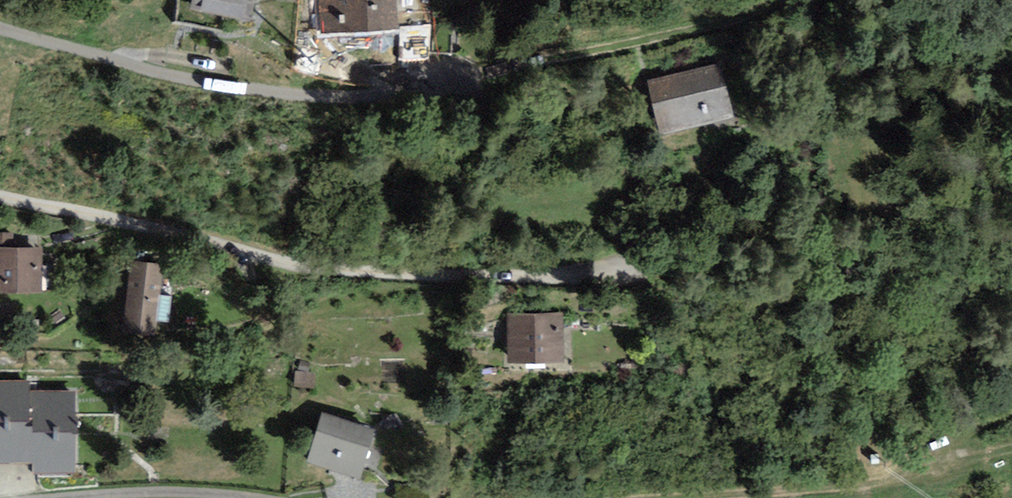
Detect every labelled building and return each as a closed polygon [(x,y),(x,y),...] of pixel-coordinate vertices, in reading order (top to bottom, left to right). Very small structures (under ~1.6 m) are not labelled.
[(189,7),(249,19),(253,0),(190,0),(189,7)] [(323,31),(399,24),(397,0),(320,0),(323,31)] [(648,78),(659,124),(730,107),(719,62),(648,78)] [(42,288),(41,245),(0,246),(0,288),(42,288)] [(126,322),(157,324),(160,263),(130,261),(126,322)] [(505,313),(507,362),(563,360),(562,312),(505,313)] [(34,455),(34,466),(72,466),(73,395),(29,394),(29,383),(0,382),(0,454),(34,455)] [(321,410),(307,456),(360,473),(374,426),(321,410)]
